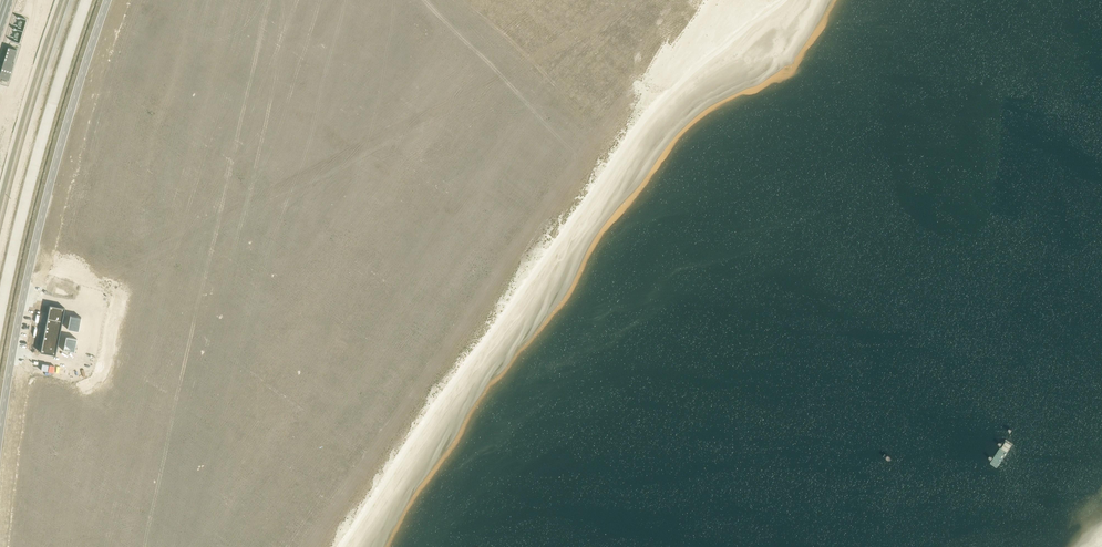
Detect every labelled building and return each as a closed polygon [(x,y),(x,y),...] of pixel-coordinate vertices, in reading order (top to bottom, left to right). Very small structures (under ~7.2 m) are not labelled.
[(0,72),(0,78),(8,80),(14,63),(12,62),(16,50),(8,47),(0,72)] [(50,298),(41,346),(56,349),(66,301),(50,298)] [(71,309),(68,323),(79,325),(82,311),(71,309)] [(67,330),(64,344),(75,346),(78,332),(67,330)]
